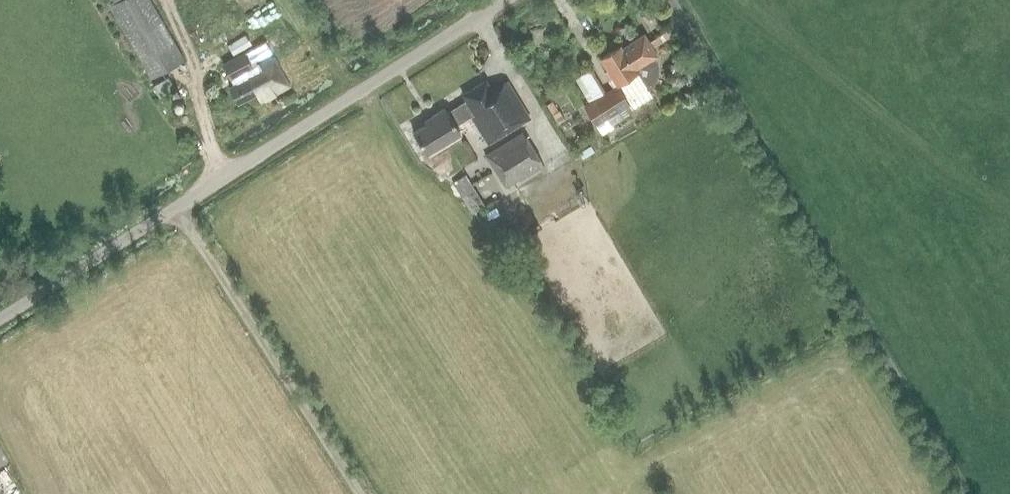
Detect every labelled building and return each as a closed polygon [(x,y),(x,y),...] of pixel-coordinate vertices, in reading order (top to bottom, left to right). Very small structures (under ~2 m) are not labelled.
[(149,79),(184,59),(151,0),(104,0),(149,79)] [(637,9),(649,1),(648,0),(632,0),(637,9)] [(651,28),(659,23),(650,10),(642,15),(651,28)] [(234,55),(254,42),(248,32),(228,45),(234,55)] [(655,65),(654,61),(651,57),(656,54),(643,34),(621,48),(619,45),(600,58),(616,85),(618,84),(633,107),(651,95),(645,87),(648,84),(651,81),(653,78),(655,73),(655,69),(655,65)] [(272,50),(266,40),(223,63),(232,85),(226,88),(236,105),(255,94),(258,102),(286,86),(272,58),(260,64),(257,58),(272,50)] [(632,108),(617,85),(606,93),(590,69),(575,79),(589,101),(583,105),(602,134),(613,126),(612,125),(630,114),(628,111),(632,108)] [(176,87),(173,82),(169,75),(152,85),(158,97),(176,87)] [(487,144),(529,118),(507,80),(492,89),(486,79),(463,94),(466,100),(447,112),(445,108),(431,116),(434,119),(414,132),(427,154),(460,133),(455,125),(471,116),(487,144)] [(704,84),(689,93),(693,98),(707,89),(704,84)] [(702,109),(707,106),(702,97),(697,101),(702,109)] [(520,181),(543,167),(522,132),(485,155),(504,188),(519,179),(520,181)] [(471,215),(483,207),(465,175),(452,183),(471,215)]
